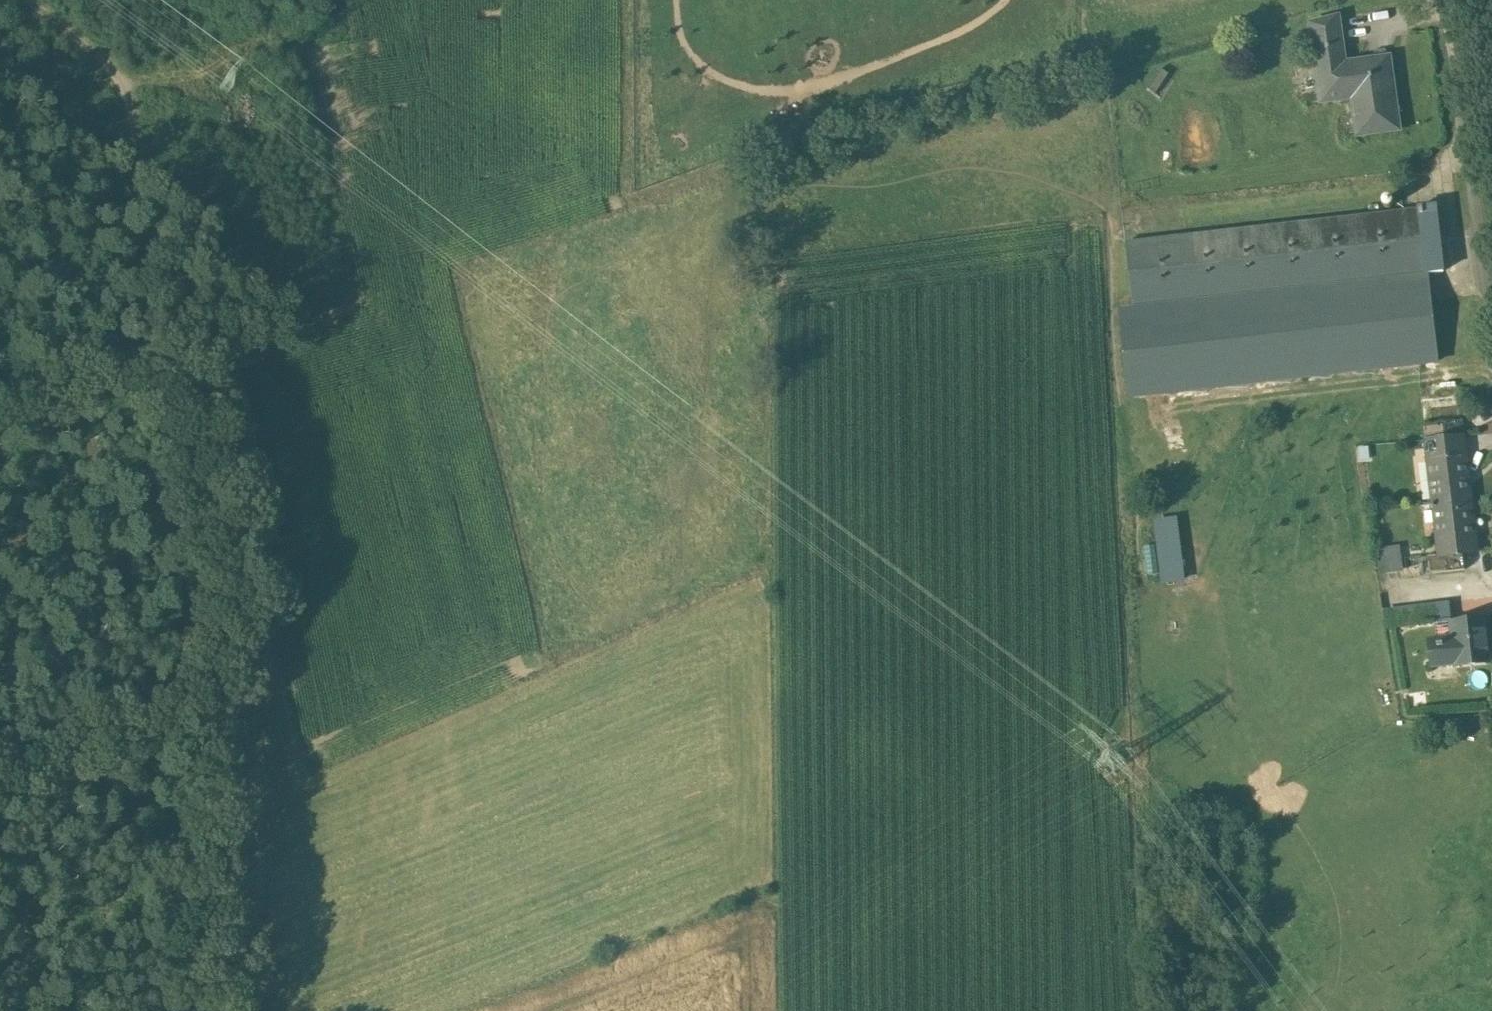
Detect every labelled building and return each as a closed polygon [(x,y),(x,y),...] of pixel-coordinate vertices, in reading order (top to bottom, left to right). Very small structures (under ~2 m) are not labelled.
[(1314,22),(1317,48),(1341,46),(1339,20),(1314,22)] [(1341,46),(1317,48),(1320,88),(1353,86),(1356,132),(1399,129),(1394,57),(1342,61),(1341,46)] [(1436,205),(1416,208),(1423,271),(1443,269),(1436,205)] [(1416,208),(1126,240),(1133,303),(1423,271),(1416,208)] [(1437,361),(1427,275),(1122,310),(1132,397),(1437,361)] [(1464,434),(1425,439),(1433,504),(1472,499),(1464,434)] [(1472,499),(1433,504),(1439,555),(1463,552),(1478,550),(1472,499)] [(1174,514),(1150,516),(1154,581),(1178,580),(1174,514)] [(1400,545),(1377,548),(1380,573),(1403,570),(1400,545)] [(1463,552),(1439,555),(1429,556),(1431,573),(1465,569),(1463,552)] [(1428,622),(1450,620),(1449,603),(1427,604),(1428,622)] [(1428,622),(1427,604),(1384,609),(1385,626),(1428,622)] [(1486,618),(1450,620),(1451,642),(1430,643),(1432,666),(1488,663),(1486,618)]
